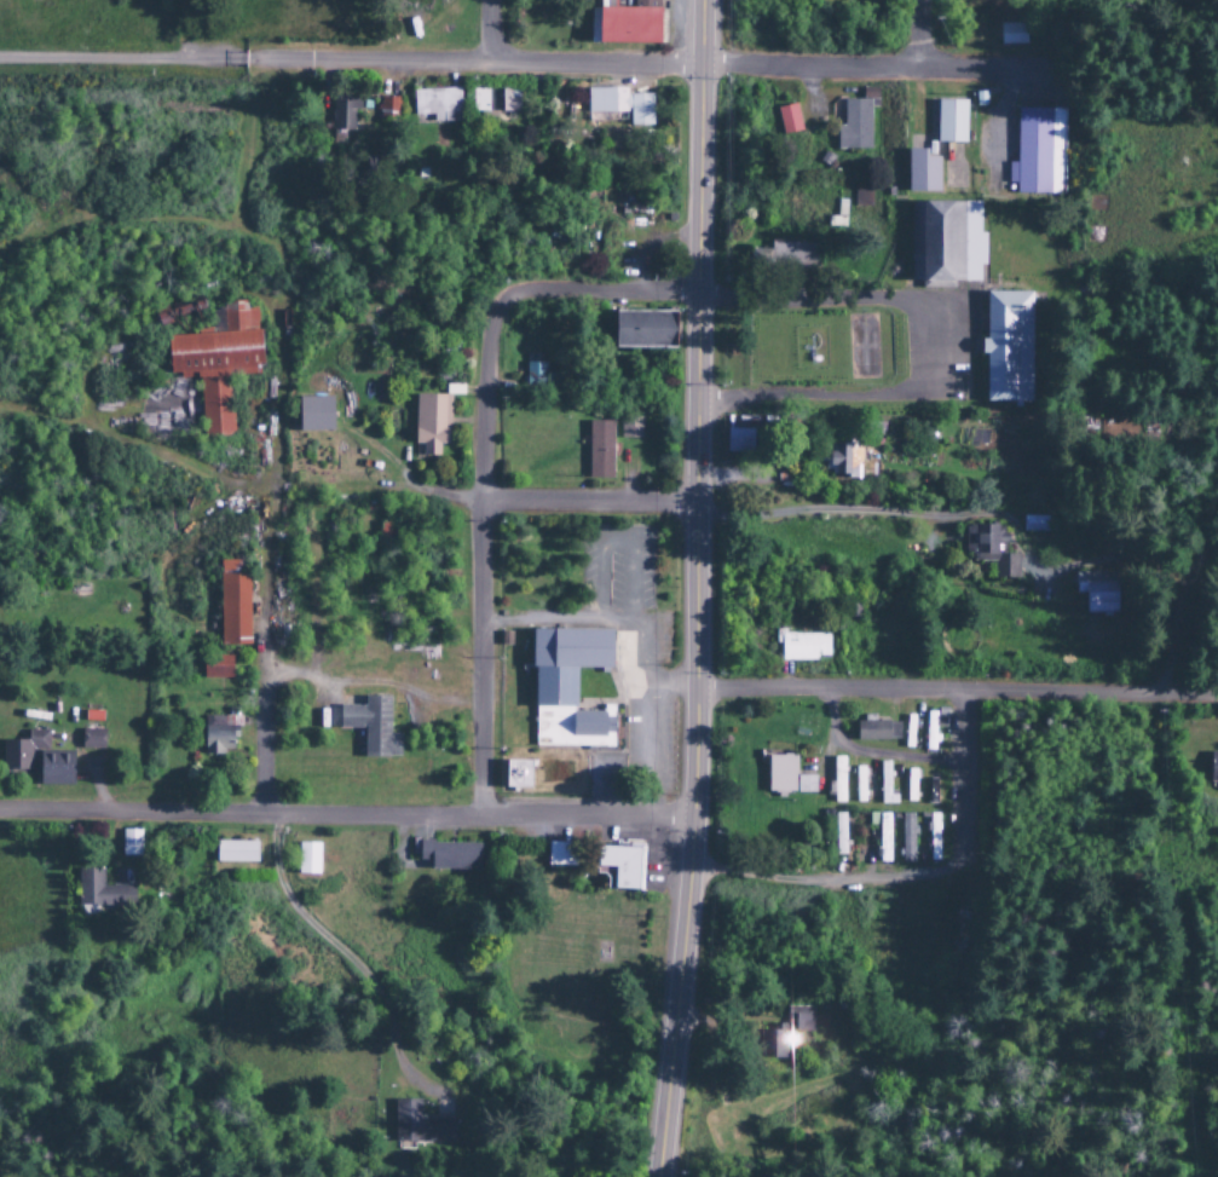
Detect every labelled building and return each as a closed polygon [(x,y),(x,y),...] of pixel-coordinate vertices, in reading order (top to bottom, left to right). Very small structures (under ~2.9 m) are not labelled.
[(598,8),(598,0),(619,0),(619,10),(631,10),(657,10),(664,10),(663,45),(588,45),(588,8),(598,8)] [(631,10),(631,0),(657,0),(657,10),(631,10)] [(1024,24),(998,25),(999,47),(1025,46),(1024,24)] [(412,118),(431,117),(432,124),(459,122),(458,89),(411,91),(412,118)] [(586,115),(627,114),(628,128),(651,128),(650,95),(625,95),(625,89),(585,90),(586,115)] [(836,150),(869,150),(870,108),(876,108),(877,89),(861,89),(861,101),(842,101),(842,129),(836,129),(836,150)] [(517,91),(471,90),(470,116),(517,117),(517,91)] [(353,132),(353,111),(358,111),(358,96),(332,95),(331,131),(353,132)] [(378,120),(398,120),(398,99),(379,98),(378,120)] [(935,144),(965,144),(965,102),(936,101),(935,144)] [(780,136),(801,132),(796,105),(774,109),(780,136)] [(1015,165),(1008,165),(1006,184),(1015,185),(1015,194),(1060,196),(1063,111),(1017,110),(1015,165)] [(937,159),(925,159),(925,150),(905,150),(906,194),(938,193),(937,159)] [(845,201),(837,201),(836,218),(827,218),(827,228),(844,229),(845,201)] [(908,283),(919,283),(919,289),(953,289),(953,283),(979,283),(979,266),(983,266),(983,235),(979,235),(979,203),(908,203),(908,283)] [(814,265),(815,244),(772,242),(771,264),(814,265)] [(985,293),(1028,294),(1027,403),(983,402),(983,356),(979,356),(979,341),(983,341),(985,293)] [(164,338),(167,376),(178,375),(179,381),(199,380),(202,439),(232,437),(229,377),(260,375),(256,308),(242,309),(242,303),(222,304),(224,334),(164,338)] [(671,313),(671,350),(611,348),(611,313),(671,313)] [(545,364),(524,364),(525,385),(546,385),(545,364)] [(448,397),(413,396),(412,447),(420,447),(419,459),(437,459),(438,446),(447,447),(448,397)] [(296,399),(297,433),(330,433),(330,399),(296,399)] [(640,439),(640,418),(619,419),(619,439),(640,439)] [(611,480),(612,423),(588,423),(587,480),(611,480)] [(724,454),(752,455),(752,430),(725,430),(724,454)] [(859,477),(860,446),(828,445),(827,460),(822,460),(822,477),(859,477)] [(1022,533),(1047,534),(1047,518),(1022,517),(1022,533)] [(1005,527),(964,527),(963,560),(994,561),(993,580),(1017,580),(1018,556),(1005,556),(1005,527)] [(247,648),(246,574),(235,575),(235,562),(217,562),(218,648),(247,648)] [(1083,595),(1084,615),(1115,615),(1114,573),(1073,573),(1073,595),(1083,595)] [(529,633),(608,633),(608,671),(572,671),(572,714),(601,714),(601,706),(612,706),(611,749),(532,749),(532,669),(529,669),(529,633)] [(779,662),(816,663),(816,659),(828,659),(829,634),(774,634),(774,645),(780,645),(779,662)] [(202,681),(230,680),(230,657),(201,658),(202,681)] [(362,759),(398,760),(398,736),(388,735),(388,698),(363,698),(363,707),(337,707),(337,730),(362,731),(362,759)] [(936,735),(944,736),(945,716),(925,715),(923,752),(935,753),(936,735)] [(230,728),(231,718),(202,717),(201,755),(233,755),(233,729),(230,728)] [(855,742),(898,741),(898,724),(874,724),(873,719),(855,720),(855,742)] [(1,742),(1,774),(36,774),(36,787),(71,787),(71,753),(47,753),(47,732),(25,732),(25,742),(1,742)] [(79,751),(102,751),(102,732),(79,732),(79,751)] [(1209,754),(1209,783),(1217,784),(1217,754),(1209,754)] [(767,795),(815,794),(814,777),(796,777),(795,757),(766,758),(767,795)] [(843,758),(832,758),(833,805),(845,804),(843,758)] [(503,762),(529,762),(527,791),(502,790),(503,762)] [(880,806),(896,806),(896,792),(890,792),(889,763),(878,763),(880,806)] [(865,804),(864,768),(854,768),(854,804),(865,804)] [(905,803),(916,804),(916,771),(906,771),(905,803)] [(878,864),(889,864),(889,815),(868,814),(868,824),(878,825),(878,864)] [(845,815),(833,815),(834,857),(846,857),(845,815)] [(913,864),(912,815),(900,815),(901,864),(913,864)] [(938,815),(928,815),(928,863),(938,863),(938,815)] [(139,831),(121,831),(120,858),(139,858),(139,831)] [(214,864),(255,864),(255,844),(214,843),(214,864)] [(477,872),(477,845),(416,844),(416,862),(428,862),(428,872),(477,872)] [(544,867),(572,869),(573,846),(545,844),(544,867)] [(318,876),(318,845),(297,845),(297,876),(318,876)] [(594,870),(611,870),(610,892),(634,893),(636,852),(594,849),(594,870)] [(132,888),(100,887),(101,871),(77,870),(76,909),(132,911),(132,888)] [(812,1033),(813,1008),(779,1008),(779,1027),(758,1026),(757,1058),(785,1058),(786,1033),(812,1033)] [(393,1100),(394,1144),(453,1143),(452,1118),(420,1118),(420,1100),(393,1100)]
